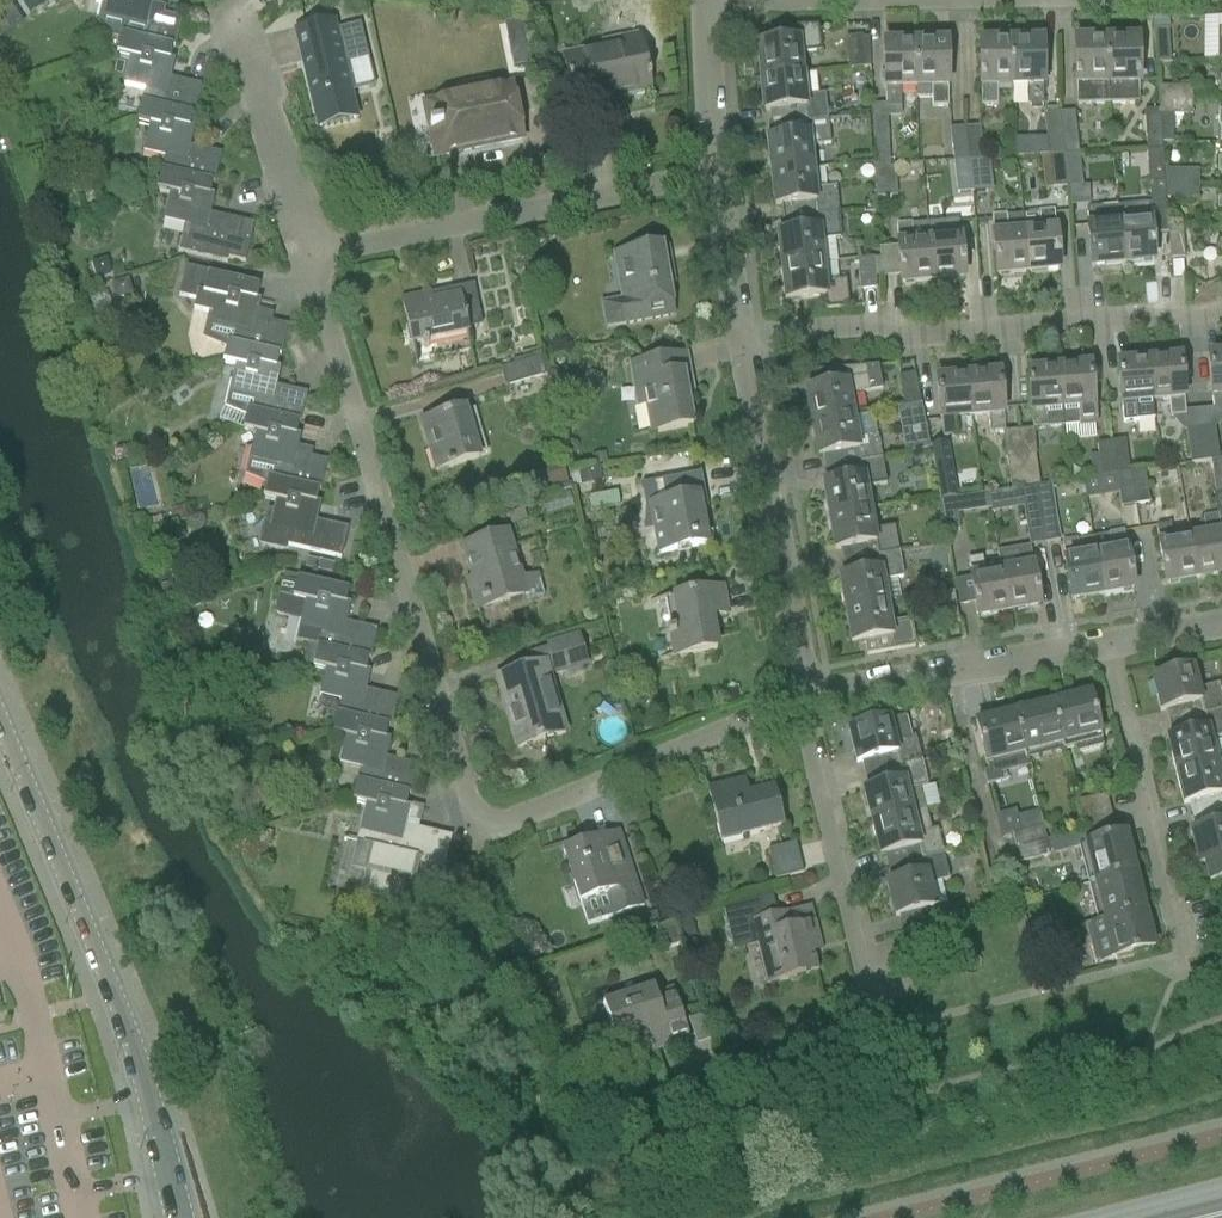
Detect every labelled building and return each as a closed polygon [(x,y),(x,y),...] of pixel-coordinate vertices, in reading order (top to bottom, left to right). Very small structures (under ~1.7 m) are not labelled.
[(0,0),(0,37),(19,25),(4,0),(1,0),(0,0)] [(103,17),(100,29),(121,34),(174,47),(180,19),(161,14),(162,10),(150,7),(152,0),(107,0),(103,17)] [(332,25),(297,33),(319,127),(354,119),(348,94),(354,93),(347,63),(353,62),(353,61),(367,58),(366,51),(359,25),(333,31),(332,25)] [(760,79),(802,75),(800,54),(820,52),(817,27),(768,29),(770,45),(757,46),(760,79)] [(1155,64),(1170,63),(1169,54),(1168,30),(1153,31),(1155,64)] [(194,114),(200,86),(170,79),(174,61),(170,61),(174,47),(121,34),(116,55),(129,58),(123,85),(144,90),(141,102),(194,114)] [(525,37),(507,40),(513,69),(531,65),(525,37)] [(848,70),(864,68),(862,37),(845,39),(848,70)] [(1107,105),(1106,41),(1075,42),(1075,85),(1076,85),(1076,105),(1107,105)] [(1107,105),(1138,104),(1138,84),(1138,41),(1106,41),(1107,105)] [(601,50),(563,58),(569,88),(574,112),(604,105),(604,102),(618,98),(651,91),(643,56),(640,42),(601,50)] [(1043,106),(1042,86),(1043,86),(1042,42),(1011,43),(1012,86),(1027,86),(1027,107),(1043,106)] [(996,107),(996,87),(1012,86),(1011,43),(979,43),(980,87),(981,107),(996,107)] [(901,109),(900,88),(916,88),(915,44),(884,45),(884,88),(885,88),(885,109),(901,109)] [(947,44),(915,44),(916,88),(916,99),(931,99),(932,108),(947,108),(947,87),(947,68),(947,44)] [(777,111),(778,125),(827,120),(825,95),(818,95),(816,74),(817,74),(816,73),(802,75),(760,79),(764,113),(777,111)] [(463,97),(425,105),(435,157),(521,139),(516,116),(510,88),(488,92),(486,84),(462,89),(463,97)] [(1191,102),(1191,88),(1157,88),(1158,102),(1191,102)] [(214,182),(221,154),(189,147),(194,129),(190,128),(194,114),(141,102),(136,123),(149,126),(143,152),(164,157),(161,170),(214,182)] [(1191,117),(1191,102),(1158,102),(1159,111),(1159,116),(1173,116),(1191,117)] [(1161,144),(1159,116),(1159,111),(1143,112),(1146,151),(1162,150),(1161,144)] [(1063,156),(1078,155),(1074,113),(1059,114),(1063,156)] [(1048,157),(1063,156),(1059,114),(1043,115),(1048,157)] [(1173,116),(1159,116),(1161,144),(1172,144),(1173,116)] [(771,174),(812,169),(810,147),(830,145),(827,120),(778,125),(780,139),(767,141),(771,174)] [(953,162),(968,161),(964,128),(949,129),(953,162)] [(968,161),(983,160),(979,128),(964,128),(968,161)] [(874,166),(889,165),(888,132),(872,133),(874,166)] [(1162,150),(1146,151),(1147,159),(1162,158),(1162,150)] [(1067,188),(1082,187),(1078,155),(1063,156),(1067,188)] [(1063,156),(1048,157),(1049,158),(1052,189),(1067,188),(1063,156)] [(983,160),(968,161),(972,193),(987,192),(983,160)] [(957,194),(972,193),(968,161),(953,162),(957,194)] [(889,165),(874,166),(876,198),(891,198),(889,166),(889,165)] [(815,191),(812,169),(771,174),(774,207),(788,206),(789,220),(838,214),(835,189),(815,191)] [(245,263),(254,225),(210,214),(214,197),(211,196),(214,182),(161,170),(156,191),(169,194),(163,220),(184,225),(178,252),(226,263),(227,259),(245,263)] [(1197,186),(1197,172),(1163,171),(1164,183),(1164,186),(1197,186)] [(1164,183),(1148,183),(1150,204),(1165,204),(1165,200),(1164,186),(1164,183)] [(1197,200),(1197,186),(1164,186),(1165,200),(1197,200)] [(1150,223),(1148,205),(1133,206),(1134,210),(1117,211),(1122,265),(1153,262),(1150,223)] [(1101,213),(1101,209),(1086,210),(1088,228),(1087,228),(1091,268),(1122,265),(1117,211),(1101,213)] [(1039,222),(1023,224),(1024,234),(1027,273),(1059,270),(1056,247),(1055,231),(1053,213),(1038,214),(1039,218),(1039,222)] [(781,268),(822,264),(820,241),(840,239),(838,214),(789,220),(790,234),(778,235),(781,268)] [(1006,217),(991,218),(993,237),(992,237),(994,252),(996,276),(1027,273),(1024,234),(1023,224),(1022,220),(1006,221),(1006,217)] [(959,240),(958,221),(927,224),(932,282),(963,279),(960,240),(959,240)] [(901,284),(932,282),(927,224),(896,227),(898,245),(897,245),(901,284)] [(1169,260),(1184,259),(1182,227),(1167,229),(1169,260)] [(620,300),(600,303),(604,329),(673,316),(667,286),(660,247),(621,254),(612,255),(620,300)] [(106,258),(91,263),(96,279),(112,274),(106,258)] [(859,291),(876,290),(873,259),(857,260),(859,291)] [(825,284),(822,264),(781,268),(784,301),(825,297),(826,310),(848,308),(845,282),(825,284)] [(185,266),(178,295),(195,300),(193,310),(211,314),(205,340),(226,348),(227,341),(279,354),(286,326),(268,322),(269,317),(256,314),(259,301),(255,300),(258,286),(209,273),(209,272),(185,266)] [(128,279),(111,284),(116,300),(133,296),(128,279)] [(403,300),(401,300),(411,347),(467,335),(464,319),(479,316),(478,309),(473,286),(430,294),(428,295),(403,300)] [(226,348),(222,362),(235,366),(229,392),(224,412),(245,420),(247,409),(300,422),(307,394),(275,387),(278,376),(274,375),(279,354),(227,341),(226,348)] [(638,363),(631,365),(635,386),(642,385),(651,434),(669,431),(692,427),(688,401),(696,400),(687,354),(657,360),(638,363)] [(1208,357),(1211,396),(1212,396),(1213,415),(1221,414),(1221,356),(1208,357)] [(504,388),(546,376),(541,358),(499,370),(504,388)] [(1185,417),(1183,398),(1184,398),(1182,383),(1179,359),(1149,362),(1152,401),(1168,400),(1170,418),(1185,417)] [(1149,362),(1117,365),(1121,404),(1123,423),(1154,420),(1152,401),(1149,362)] [(819,389),(806,391),(811,425),(853,417),(849,396),(882,390),(878,367),(816,372),(817,372),(819,389)] [(1090,368),(1058,370),(1063,428),(1094,425),(1092,407),(1093,407),(1090,368)] [(1058,370),(1027,373),(1030,412),(1031,412),(1032,431),(1063,428),(1058,370)] [(904,408),(920,405),(914,375),(898,378),(904,408)] [(1004,433),(1002,414),(1003,414),(999,375),(968,378),(971,417),(988,416),(989,434),(1004,433)] [(957,437),(955,419),(971,417),(968,378),(936,381),(940,420),(942,438),(957,437)] [(904,408),(899,409),(907,455),(929,451),(921,405),(920,405),(904,408)] [(296,436),(300,422),(247,409),(245,420),(242,430),(255,433),(249,460),(246,472),(266,481),(267,477),(320,490),(327,462),(308,457),(309,453),(297,450),(300,437),(296,436)] [(444,416),(421,423),(436,471),(458,464),(478,459),(478,457),(487,454),(478,423),(469,426),(464,410),(444,416)] [(853,417),(811,425),(817,458),(831,456),(833,469),(881,460),(877,436),(873,414),(853,417)] [(1205,462),(1210,462),(1219,460),(1214,428),(1200,430),(1205,462)] [(1191,464),(1205,462),(1200,430),(1186,432),(1191,464)] [(165,439),(150,441),(152,456),(168,454),(165,439)] [(1115,475),(1116,475),(1129,473),(1124,441),(1110,443),(1115,475)] [(1101,478),(1115,475),(1110,443),(1096,445),(1101,478)] [(946,446),(930,448),(933,469),(939,501),(953,499),(955,498),(946,446)] [(1025,489),(1035,487),(1039,487),(1034,454),(1020,456),(1025,489)] [(606,456),(591,458),(593,469),(599,468),(608,466),(606,456)] [(1011,491),(1021,489),(1025,489),(1020,456),(1006,458),(1011,491)] [(828,518),(869,511),(865,489),(886,485),(881,460),(833,469),(835,483),(823,485),(828,518)] [(1221,493),(1221,460),(1219,460),(1210,462),(1215,494),(1221,493)] [(551,488),(568,484),(563,462),(545,466),(551,488)] [(593,469),(579,471),(581,485),(601,481),(599,468),(593,469)] [(1135,506),(1149,504),(1144,471),(1130,473),(1135,506)] [(1121,508),(1135,506),(1130,473),(1129,473),(1116,475),(1121,508)] [(660,481),(646,484),(650,506),(659,554),(682,550),(706,546),(700,513),(697,498),(705,497),(700,474),(677,478),(660,481)] [(315,510),(320,490),(267,477),(266,481),(262,498),(275,501),(268,528),(265,541),(340,558),(347,530),(316,522),(318,511),(315,510)] [(1040,520),(1054,518),(1049,485),(1039,487),(1035,487),(1040,520)] [(1026,522),(1040,520),(1035,487),(1025,489),(1021,489),(1024,507),(1026,522)] [(1011,491),(1006,491),(1009,510),(1024,507),(1021,489),(1011,491)] [(987,494),(973,496),(975,510),(990,508),(987,494)] [(945,534),(959,531),(953,499),(939,501),(945,534)] [(182,510),(169,514),(172,524),(185,520),(182,510)] [(523,510),(508,514),(511,525),(526,521),(523,510)] [(873,533),(869,511),(828,518),(834,551),(848,549),(850,563),(898,554),(893,529),(873,533)] [(1217,517),(1202,519),(1205,538),(1189,540),(1196,579),(1221,575),(1221,545),(1220,535),(1217,517)] [(1173,543),(1170,525),(1156,527),(1159,546),(1158,546),(1165,585),(1196,579),(1189,540),(1173,543)] [(182,529),(171,532),(174,542),(185,538),(182,529)] [(1122,533),(1092,539),(1102,596),(1133,590),(1126,551),(1126,552),(1122,533)] [(506,534),(463,547),(473,579),(468,581),(477,610),(500,603),(522,596),(524,602),(544,595),(537,574),(529,576),(520,579),(506,534)] [(1092,539),(1061,544),(1065,562),(1064,562),(1071,601),(1102,596),(1092,539)] [(1000,574),(1001,573),(1008,612),(1039,607),(1029,549),(998,555),(998,554),(997,555),(1000,574)] [(845,612),(886,604),(882,583),(902,579),(898,554),(850,563),(852,577),(839,579),(845,612)] [(982,558),(967,561),(971,579),(970,579),(977,618),(1008,612),(1001,573),(1000,574),(985,576),(982,558)] [(349,590),(326,585),(298,577),(296,586),(282,582),(274,614),(301,621),(299,627),(299,628),(295,642),(317,647),(317,645),(370,659),(376,630),(346,623),(348,611),(345,611),(349,590)] [(675,657),(716,650),(710,618),(726,614),(721,589),(664,599),(675,657)] [(890,626),(886,604),(845,612),(851,644),(864,642),(866,656),(915,648),(911,625),(910,622),(890,626)] [(555,676),(588,667),(579,634),(545,644),(547,648),(522,656),(526,669),(497,678),(518,748),(565,734),(558,711),(548,676),(554,674),(555,676)] [(390,726),(396,698),(365,691),(368,679),(366,679),(370,659),(317,645),(317,647),(312,666),(325,669),(319,696),(340,701),(337,713),(390,726)] [(1192,669),(1152,679),(1160,713),(1173,709),(1176,723),(1221,712),(1221,704),(1218,687),(1198,692),(1192,669)] [(1089,695),(1051,705),(1063,751),(1076,748),(1077,753),(1102,747),(1089,695)] [(1026,761),(1063,751),(1051,705),(1013,714),(1025,761),(1026,761)] [(995,719),(975,724),(987,770),(987,772),(983,773),(986,786),(1001,782),(999,774),(1027,767),(1026,761),(1025,761),(1013,714),(1011,715),(1010,710),(993,714),(995,719)] [(1216,763),(1210,741),(1221,738),(1221,712),(1176,723),(1180,737),(1167,741),(1175,773),(1216,763)] [(410,794),(416,765),(385,758),(389,740),(387,740),(390,726),(337,713),(332,734),(345,737),(338,763),(360,768),(357,781),(410,794)] [(904,717),(848,731),(856,764),(869,761),(872,775),(920,763),(914,738),(910,739),(904,717)] [(876,789),(863,792),(871,824),(911,814),(924,811),(919,789),(926,787),(920,763),(872,775),(876,789)] [(1216,763),(1175,773),(1183,805),(1195,802),(1199,816),(1221,810),(1221,784),(1221,785),(1216,763)] [(354,844),(349,865),(365,869),(369,870),(364,892),(402,901),(408,879),(411,880),(415,864),(428,867),(430,859),(436,833),(418,829),(419,822),(416,822),(418,812),(422,813),(422,811),(405,807),(408,794),(410,794),(357,781),(352,802),(364,805),(358,831),(354,844)] [(747,797),(743,781),(708,790),(721,843),(781,828),(772,791),(747,797)] [(1080,818),(1109,811),(1105,795),(1076,802),(1080,818)] [(1199,816),(1203,830),(1190,833),(1198,866),(1205,864),(1209,883),(1221,880),(1221,810),(1199,816)] [(911,814),(871,824),(879,857),(892,853),(895,867),(943,856),(937,831),(930,833),(924,811),(911,814)] [(1083,831),(1113,824),(1109,811),(1080,818),(1083,831)] [(1012,834),(1042,827),(1038,812),(1008,820),(1012,834)] [(1083,832),(1063,837),(1067,851),(1079,848),(1078,847),(1116,837),(1113,824),(1083,831),(1083,832)] [(1015,848),(1045,841),(1042,827),(1012,834),(1015,848)] [(600,838),(562,851),(570,874),(580,903),(606,894),(614,917),(624,914),(643,907),(618,832),(600,838)] [(1088,885),(1134,873),(1125,835),(1116,837),(1078,847),(1079,848),(1088,885)] [(1019,863),(1049,856),(1045,841),(1015,848),(1019,863)] [(775,881),(803,874),(795,844),(767,851),(775,881)] [(921,911),(934,908),(929,885),(949,880),(943,856),(895,867),(899,881),(886,884),(894,918),(898,916),(921,911)] [(1098,923),(1144,911),(1134,873),(1088,885),(1097,922),(1098,923)] [(776,915),(771,893),(723,909),(733,951),(756,946),(766,985),(817,973),(813,954),(822,952),(811,907),(776,915)] [(371,920),(373,909),(365,907),(362,918),(371,920)] [(921,911),(898,916),(899,919),(902,930),(902,932),(922,928),(924,927),(923,919),(921,911)] [(1153,948),(1144,911),(1098,923),(1097,922),(1084,925),(1085,927),(1089,925),(1094,942),(1089,943),(1094,964),(1114,959),(1115,963),(1132,958),(1131,955),(1156,949),(1156,948),(1153,948)] [(655,913),(640,918),(643,928),(658,923),(655,913)] [(691,920),(678,924),(683,941),(696,937),(691,920)] [(663,950),(681,944),(673,921),(656,927),(663,950)] [(655,996),(653,989),(603,1005),(615,1044),(647,1033),(653,1053),(689,1040),(672,990),(655,996)] [(697,1043),(713,1037),(704,1012),(689,1017),(697,1043)]
